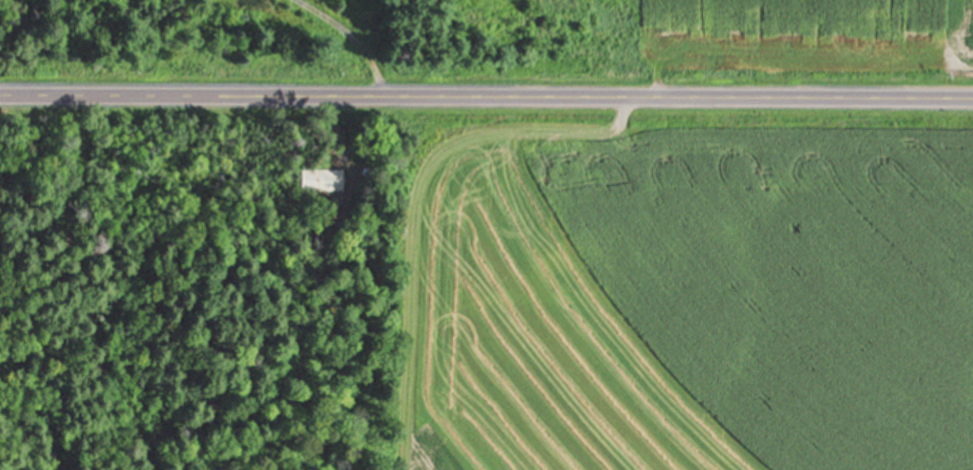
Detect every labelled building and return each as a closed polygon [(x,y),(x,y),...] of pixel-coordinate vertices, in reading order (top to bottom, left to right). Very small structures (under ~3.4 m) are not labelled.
[(299,161),(341,161),(340,181),(299,181),(299,161)] [(301,193),(343,193),(343,171),(301,171),(301,193)]
